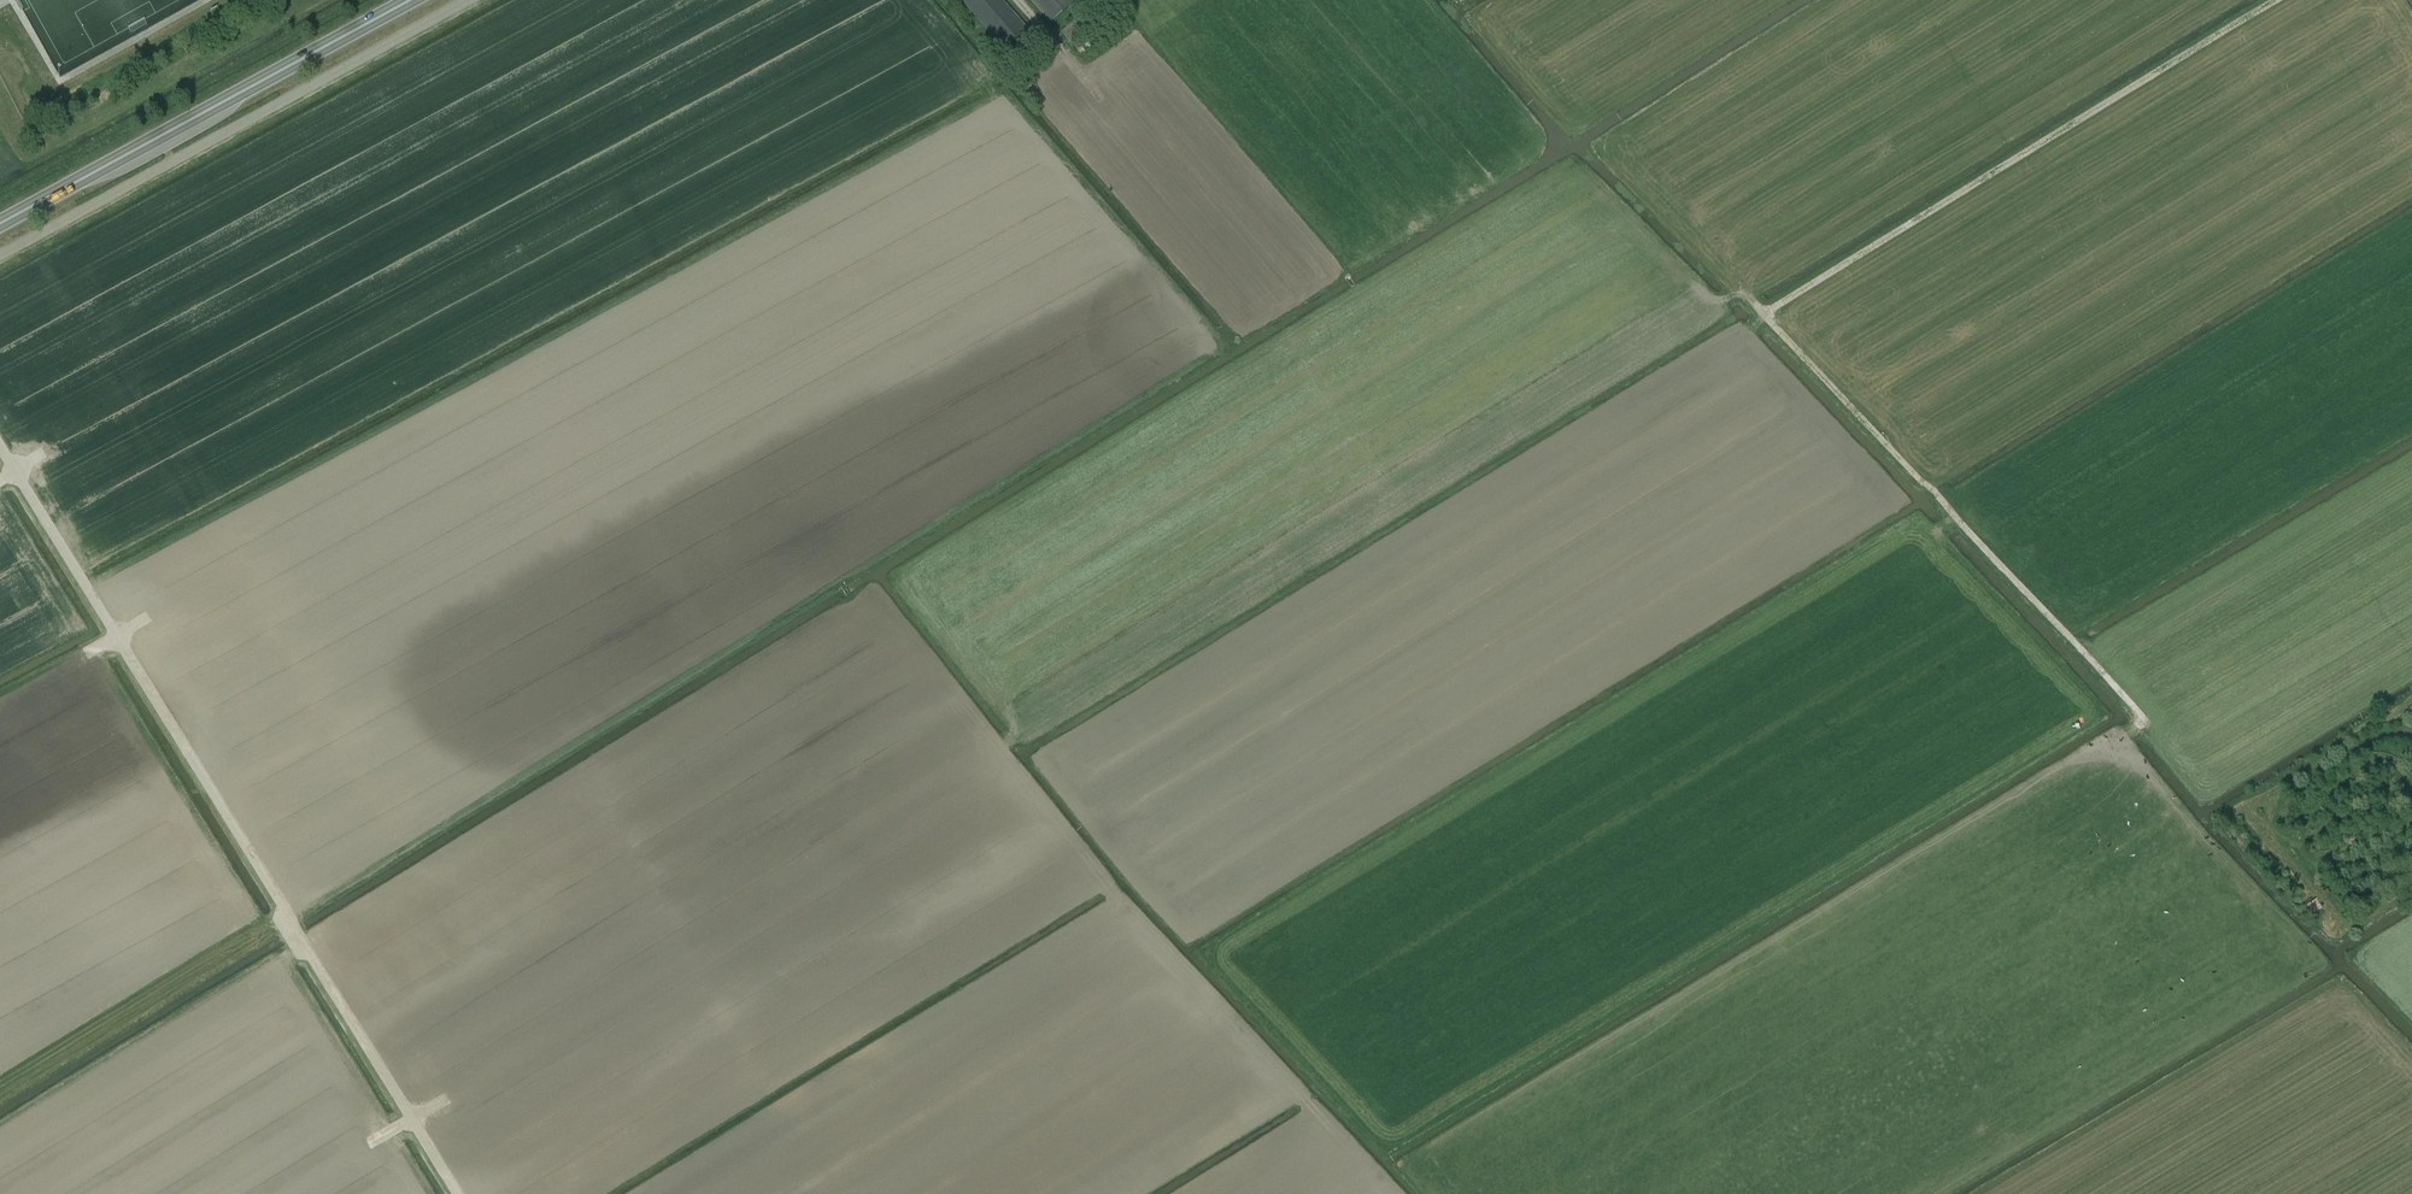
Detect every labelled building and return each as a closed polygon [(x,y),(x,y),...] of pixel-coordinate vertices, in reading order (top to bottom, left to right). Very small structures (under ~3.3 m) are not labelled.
[(1027,28),(1003,0),(961,0),(1003,49),(1027,28)] [(1072,0),(1030,0),(1050,24),(1074,3),(1072,0)] [(2314,913),(2323,907),(2318,898),(2308,904),(2314,913)]
